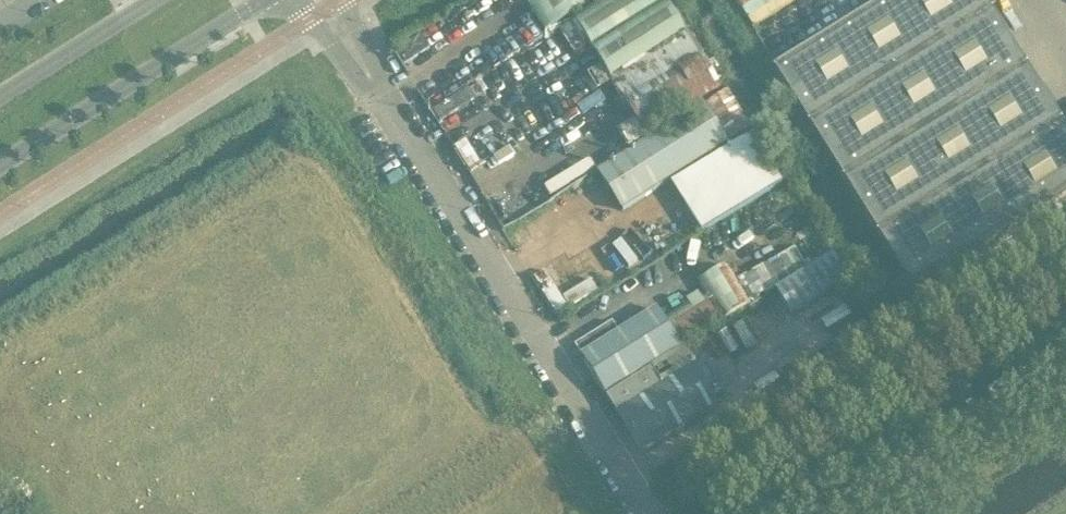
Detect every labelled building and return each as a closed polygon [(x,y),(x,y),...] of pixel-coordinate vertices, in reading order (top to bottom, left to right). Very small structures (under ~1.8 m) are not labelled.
[(580,0),(524,0),(545,34),(585,8),(580,0)] [(665,0),(611,0),(575,23),(610,80),(685,32),(665,0)] [(599,0),(580,0),(585,8),(586,9),(599,0)] [(1060,122),(983,0),(890,0),(775,72),(914,295),(1065,200),(1065,132),(1060,122)] [(724,87),(689,33),(609,84),(623,105),(625,103),(646,137),(724,87)] [(405,66),(430,49),(422,36),(396,53),(405,66)] [(729,94),(703,110),(727,147),(753,131),(729,94)] [(622,212),(727,147),(703,110),(599,174),(622,212)] [(701,233),(781,181),(751,134),(671,185),(701,233)] [(482,164),(467,141),(457,148),(471,170),(482,164)] [(793,316),(847,280),(831,256),(777,291),(793,316)] [(751,305),(728,266),(699,284),(723,322),(751,305)] [(679,347),(720,322),(701,292),(661,318),(656,311),(619,334),(612,323),(576,346),(583,357),(582,357),(606,395),(680,348),(679,347)] [(642,453),(717,406),(693,368),(663,386),(652,369),(607,397),(642,453)]
